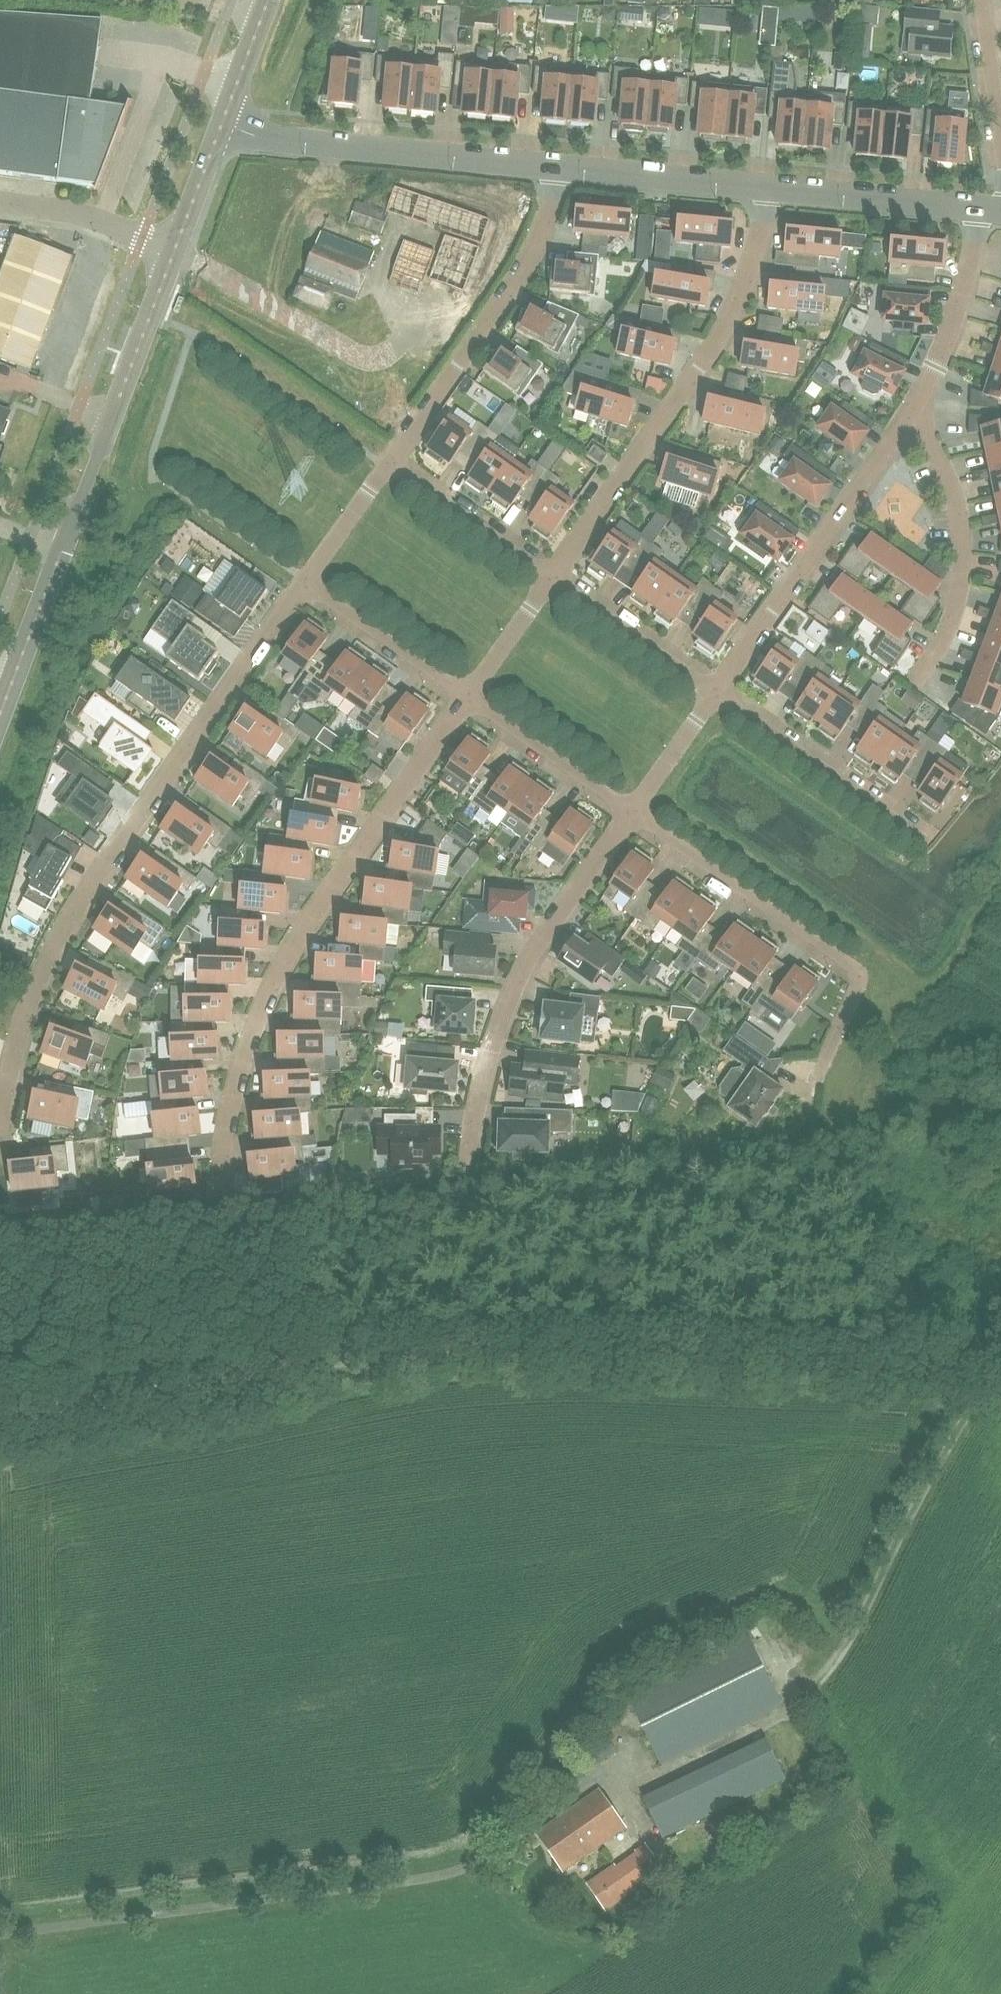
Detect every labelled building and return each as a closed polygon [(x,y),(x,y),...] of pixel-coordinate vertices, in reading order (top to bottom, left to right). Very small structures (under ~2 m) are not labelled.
[(856,23),(878,25),(880,6),(857,4),(856,23)] [(445,6),(443,20),(459,22),(460,8),(445,6)] [(572,21),(588,20),(587,8),(571,9),(572,21)] [(619,20),(629,21),(630,9),(620,8),(619,20)] [(524,9),(509,9),(509,36),(524,36),(524,9)] [(936,59),(936,55),(949,56),(952,29),(935,27),(937,13),(907,10),(902,52),(922,54),(922,57),(924,60),(933,61),(936,59)] [(59,181),(98,187),(97,188),(99,189),(122,126),(124,108),(91,103),(102,21),(0,13),(0,173),(59,181)] [(724,14),(722,30),(734,31),(735,15),(724,14)] [(372,81),(374,56),(336,52),(333,85),(329,85),(324,99),(331,100),(331,104),(332,104),(332,103),(356,105),(356,107),(357,107),(359,80),(372,81)] [(415,60),(410,112),(411,112),(411,111),(434,113),(434,115),(435,115),(438,87),(450,89),(454,56),(440,55),(439,62),(415,60)] [(388,83),(385,110),(386,110),(387,108),(410,111),(410,112),(415,60),(378,56),(376,81),(388,83)] [(489,117),(494,65),(457,62),(454,87),(467,88),(464,115),(465,115),(465,114),(489,116),(488,117),(489,117)] [(803,148),(808,96),(796,94),(797,83),(793,64),(773,62),(768,118),(780,119),(778,146),(779,146),(779,145),(802,147),(802,148),(803,148)] [(494,65),(489,117),(490,118),(490,116),(513,119),(513,120),(514,120),(517,93),(529,94),(532,66),(505,64),(504,77),(494,76),(495,65),(494,65)] [(567,123),(573,71),(535,67),(533,92),(545,93),(543,120),(544,120),(544,119),(567,121),(567,123)] [(646,128),(651,76),(650,87),(637,85),(639,70),(615,67),(612,97),(624,99),(621,126),(623,126),(623,125),(626,125),(626,130),(642,131),(643,127),(646,127),(646,128)] [(568,122),(592,124),(591,125),(593,125),(595,98),(608,99),(610,74),(573,71),(567,123),(568,123),(568,122)] [(689,80),(651,76),(646,128),(647,128),(647,127),(650,127),(650,132),(667,134),(667,129),(670,129),(670,131),(672,131),(674,104),(687,105),(689,80)] [(690,108),(702,109),(700,136),(701,136),(701,135),(704,135),(704,139),(721,140),(721,137),(724,137),(724,138),(730,87),(692,83),(690,108)] [(730,87),(724,138),(725,138),(725,137),(728,137),(728,141),(745,143),(746,139),(749,139),(749,141),(750,141),(752,114),(765,116),(767,90),(730,87)] [(820,97),(808,96),(803,148),(804,148),(804,147),(827,149),(827,151),(828,151),(831,124),(843,125),(846,95),(820,92),(820,97)] [(881,158),(886,106),(849,102),(846,127),(859,129),(856,156),(857,156),(857,155),(881,157),(881,158)] [(905,161),(906,161),(909,134),(921,135),(924,110),(910,108),(909,119),(886,117),(887,106),(886,106),(881,158),(882,159),(882,157),(905,160),(905,161)] [(941,112),(927,110),(925,135),(937,137),(934,164),(936,164),(936,163),(959,165),(959,166),(960,166),(961,162),(968,163),(966,147),(962,147),(965,124),(963,123),(963,125),(940,122),(941,112)] [(387,213),(389,214),(481,245),(490,221),(395,189),(388,211),(387,213)] [(355,202),(352,212),(385,224),(389,214),(387,213),(355,202)] [(589,204),(576,203),(575,215),(576,215),(575,233),(584,234),(582,246),(600,248),(608,248),(609,236),(629,238),(631,215),(589,210),(589,204)] [(722,247),(730,248),(732,230),(734,230),(735,219),(722,217),(721,223),(679,219),(676,243),(696,245),(695,261),(720,263),(722,247)] [(794,254),(793,267),(818,269),(819,257),(839,259),(842,235),(799,231),(800,225),(786,224),(785,235),(787,236),(785,253),(794,254)] [(335,294),(355,302),(374,256),(322,235),(302,281),(303,281),(297,296),(300,298),(302,300),(305,302),(308,301),(328,309),(335,294)] [(54,251),(16,236),(0,279),(0,359),(30,371),(73,258),(54,251)] [(445,237),(429,281),(463,293),(479,250),(445,237)] [(935,268),(944,269),(946,251),(947,251),(948,240),(935,238),(934,244),(892,240),(888,277),(907,279),(907,280),(934,283),(935,268)] [(404,242),(393,273),(424,284),(435,253),(404,242)] [(582,246),(582,254),(599,256),(600,248),(582,246)] [(596,284),(598,262),(599,256),(582,254),(568,253),(572,254),(570,265),(553,264),(552,268),(548,268),(550,287),(550,290),(590,294),(591,293),(590,293),(591,285),(596,284)] [(706,307),(708,292),(710,284),(694,281),(696,269),(671,264),(669,277),(656,274),(652,298),(706,307)] [(820,290),(821,277),(790,274),(789,287),(771,285),(768,308),(823,314),(825,290),(820,290)] [(919,300),(920,287),(886,284),(883,321),(894,322),(893,329),(913,331),(914,324),(926,325),(929,301),(919,300)] [(564,344),(571,331),(579,315),(548,302),(548,303),(551,305),(545,316),(528,307),(526,310),(522,309),(517,327),(516,330),(554,351),(555,350),(558,343),(564,344)] [(663,327),(613,315),(606,325),(612,329),(622,332),(617,353),(670,366),(676,343),(660,339),(663,327)] [(741,367),(795,376),(797,362),(804,363),(808,341),(765,333),(763,347),(745,343),(741,367)] [(850,373),(865,380),(862,387),(863,390),(873,395),(877,394),(880,388),(893,395),(904,373),(895,368),(901,357),(871,342),(865,353),(861,351),(850,373)] [(989,354),(992,345),(983,342),(980,351),(989,354)] [(989,354),(998,356),(992,374),(1000,376),(1000,353),(999,352),(1000,348),(992,345),(989,354)] [(527,388),(539,369),(540,370),(543,364),(518,346),(517,347),(521,349),(514,359),(499,349),(497,352),(493,350),(486,367),(485,367),(484,371),(517,394),(518,393),(518,392),(522,386),(527,388)] [(624,386),(574,370),(561,389),(567,393),(580,397),(575,411),(627,427),(634,405),(619,400),(624,386)] [(992,374),(986,394),(971,389),(970,407),(998,409),(998,400),(1000,401),(1000,376),(992,374)] [(757,410),(760,398),(729,391),(727,403),(709,399),(703,422),(760,435),(765,412),(757,410)] [(868,433),(863,430),(859,427),(866,417),(845,402),(838,412),(832,408),(818,428),(853,453),(868,433)] [(0,410),(0,440),(10,413),(0,410)] [(987,451),(1000,449),(1000,425),(997,425),(997,417),(969,415),(968,434),(983,431),(987,451)] [(471,432),(451,418),(450,417),(436,438),(433,436),(425,446),(428,449),(425,454),(442,466),(445,461),(450,464),(463,445),(473,452),(489,429),(478,422),(471,432)] [(507,442),(489,429),(473,452),(482,459),(466,482),(483,494),(486,489),(490,492),(512,461),(500,453),(507,442)] [(778,453),(785,443),(775,436),(768,445),(778,453)] [(608,455),(594,445),(587,455),(601,465),(608,455)] [(822,481),(829,471),(792,445),(784,456),(794,463),(780,482),(816,507),(830,487),(822,481)] [(987,451),(991,469),(992,474),(1000,472),(1000,449),(987,451)] [(722,463),(695,454),(691,466),(667,458),(660,481),(667,483),(662,498),(695,509),(700,494),(712,497),(719,475),(718,474),(722,463)] [(524,488),(534,495),(550,472),(532,459),(525,470),(512,461),(490,492),(494,495),(490,500),(507,512),(524,488)] [(996,496),(1000,495),(1000,472),(992,474),(991,469),(982,471),(983,480),(993,478),(996,496)] [(983,480),(982,471),(973,473),(974,482),(983,480)] [(560,480),(550,472),(534,495),(543,502),(530,520),(535,524),(531,529),(548,540),(552,535),(555,538),(562,527),(559,525),(574,504),(553,490),(560,480)] [(792,541),(788,537),(784,535),(791,525),(759,502),(738,532),(751,541),(747,547),(764,559),(768,553),(778,560),(792,541)] [(662,529),(670,518),(659,511),(654,517),(656,525),(662,529)] [(1000,518),(1000,514),(991,516),(992,525),(1000,523),(1000,518)] [(983,527),(992,525),(991,516),(982,518),(983,527)] [(599,553),(596,551),(589,561),(592,564),(588,569),(605,581),(609,576),(613,579),(627,560),(636,567),(652,544),(656,539),(649,534),(638,535),(621,522),(599,553)] [(702,540),(710,546),(719,533),(711,527),(702,540)] [(863,545),(860,543),(856,549),(851,546),(837,566),(859,581),(872,562),(893,577),(906,558),(871,534),(863,545)] [(663,552),(652,544),(636,567),(646,574),(629,597),(646,609),(650,604),(654,607),(676,576),(663,567),(666,562),(659,557),(663,552)] [(922,626),(936,606),(932,603),(937,596),(934,594),(942,583),(906,558),(893,577),(914,592),(901,611),(922,626)] [(218,627),(218,626),(229,611),(241,619),(248,609),(253,612),(268,590),(238,569),(216,600),(207,593),(195,610),(218,627)] [(203,590),(204,589),(186,575),(172,595),(192,609),(204,591),(203,590)] [(834,586),(831,584),(827,591),(822,588),(808,608),(830,623),(843,604),(864,619),(877,600),(842,575),(834,586)] [(695,590),(676,576),(654,607),(657,610),(654,615),(671,627),(688,603),(697,610),(713,587),(702,579),(695,590)] [(707,617),(696,632),(694,635),(698,638),(695,643),(712,655),(715,650),(719,653),(726,642),(723,640),(737,619),(717,605),(724,594),(713,587),(697,610),(707,617)] [(207,639),(200,635),(190,627),(197,617),(173,600),(152,630),(175,646),(167,658),(199,681),(205,673),(209,675),(217,664),(213,661),(219,653),(204,643),(207,639)] [(894,667),(907,647),(903,644),(908,638),(905,636),(913,624),(877,600),(864,619),(885,634),(872,652),(894,667)] [(985,618),(989,610),(980,606),(977,615),(985,618)] [(997,613),(989,610),(985,618),(994,621),(988,639),(1000,643),(1000,619),(996,617),(997,613)] [(283,655),(284,656),(304,670),(287,693),(298,700),(323,665),(314,658),(327,639),(322,636),(326,631),(309,619),(305,624),(302,622),(294,633),(298,635),(283,655)] [(800,682),(816,659),(805,651),(798,662),(787,654),(794,643),(785,636),(763,668),(760,665),(752,676),(756,678),(752,683),(769,695),(773,690),(777,694),(790,675),(800,682)] [(1000,668),(1000,643),(988,639),(981,656),(980,660),(1000,668)] [(317,702),(320,697),(327,702),(334,691),(345,699),(367,667),(363,665),(367,660),(350,648),(333,672),(323,665),(298,700),(303,704),(317,702)] [(969,661),(973,652),(964,649),(961,658),(969,661)] [(1000,692),(1000,668),(980,660),(981,656),(973,652),(969,661),(978,664),(972,681),(1000,692)] [(116,681),(133,693),(127,703),(151,720),(158,710),(175,722),(192,699),(132,658),(116,681)] [(814,719),(817,722),(839,690),(827,682),(834,672),(816,659),(800,682),(810,689),(793,712),(810,724),(814,719)] [(367,667),(345,699),(356,706),(348,716),(368,730),(384,708),(374,701),(391,677),(374,665),(371,670),(367,667)] [(972,681),(964,701),(959,699),(950,711),(986,735),(999,717),(1000,717),(1000,692),(972,681)] [(861,724),(884,692),(873,684),(859,704),(839,690),(817,722),(821,725),(818,730),(835,741),(851,718),(861,724)] [(878,765),(900,733),(881,719),(888,709),(877,702),(884,692),(861,724),(871,731),(854,755),(871,767),(874,762),(878,765)] [(96,693),(89,703),(80,697),(72,715),(78,719),(82,713),(83,714),(85,711),(112,729),(100,746),(135,770),(130,777),(131,778),(151,750),(154,753),(155,752),(127,732),(135,721),(138,724),(139,723),(96,693)] [(394,714),(384,708),(368,730),(399,752),(421,722),(424,724),(432,713),(429,711),(432,706),(415,694),(412,699),(407,696),(394,714)] [(267,757),(277,743),(287,751),(301,731),(270,709),(269,710),(270,711),(271,710),(277,715),(270,725),(246,708),(223,742),(224,742),(225,741),(224,741),(230,731),(267,757)] [(900,733),(878,765),(882,767),(878,772),(895,784),(912,760),(922,767),(938,744),(918,731),(911,741),(900,733)] [(467,785),(460,795),(471,803),(487,780),(477,773),(490,754),(486,751),(489,746),(472,734),(469,739),(465,737),(458,747),(461,750),(447,770),(467,785)] [(936,813),(940,808),(943,810),(951,799),(948,797),(969,766),(938,744),(922,767),(932,774),(918,793),(923,796),(920,801),(936,813)] [(100,793),(109,781),(67,751),(57,765),(83,783),(66,807),(99,829),(97,831),(98,832),(115,809),(114,808),(113,809),(110,807),(112,802),(100,793)] [(233,806),(240,796),(250,803),(266,780),(236,759),(235,760),(236,760),(243,764),(235,774),(212,757),(188,791),(189,791),(190,790),(189,790),(196,781),(233,806)] [(497,787),(487,780),(471,803),(501,824),(509,814),(530,782),(527,780),(530,775),(513,763),(497,787)] [(384,774),(383,774),(373,767),(366,777),(377,784),(384,774)] [(320,805),(338,809),(356,813),(361,789),(309,778),(304,800),(295,798),(292,815),(317,819),(320,805)] [(534,785),(530,782),(509,814),(528,827),(511,852),(522,859),(532,845),(548,822),(538,815),(555,792),(538,780),(534,785)] [(198,856),(207,843),(218,850),(221,845),(232,829),(201,808),(200,809),(201,809),(202,809),(208,813),(201,823),(177,806),(154,840),(155,841),(156,840),(155,839),(161,830),(198,856)] [(575,814),(571,811),(558,829),(548,822),(532,845),(563,867),(585,836),(588,839),(595,828),(592,826),(596,821),(579,809),(575,814)] [(37,852),(44,855),(30,879),(33,881),(23,898),(46,911),(63,881),(60,879),(72,859),(54,848),(63,832),(37,815),(31,837),(42,843),(37,852)] [(337,822),(317,819),(292,815),(289,837),(270,833),(268,850),(292,853),(295,840),(333,846),(337,822)] [(448,834),(429,821),(428,820),(413,842),(412,848),(395,845),(391,867),(386,867),(386,868),(409,872),(435,876),(441,843),(448,834)] [(94,848),(102,837),(91,829),(83,840),(94,848)] [(232,829),(221,845),(235,855),(246,839),(232,829)] [(635,917),(651,895),(641,888),(654,869),(649,866),(653,861),(636,849),(632,854),(629,852),(622,862),(625,865),(603,895),(612,901),(619,891),(631,899),(624,910),(635,917)] [(313,856),(292,853),(268,850),(265,873),(243,870),(242,885),(267,888),(269,874),(309,880),(313,856)] [(167,908),(183,886),(189,890),(197,879),(166,857),(166,858),(167,859),(167,858),(173,863),(166,873),(143,856),(119,889),(120,890),(121,889),(120,888),(127,879),(167,908)] [(407,887),(388,884),(367,881),(364,904),(360,903),(360,904),(384,908),(409,911),(411,898),(423,899),(425,889),(433,890),(435,876),(409,872),(407,887)] [(672,928),(694,897),(690,894),(694,889),(677,878),(660,901),(651,895),(635,917),(653,930),(661,920),(672,928)] [(267,888),(242,885),(239,908),(222,906),(221,922),(246,924),(246,910),(284,914),(287,890),(267,888)] [(487,886),(485,903),(467,901),(465,927),(518,932),(519,919),(525,919),(527,908),(532,908),(534,890),(487,886)] [(698,900),(694,897),(672,928),(683,936),(676,946),(696,960),(711,937),(702,930),(718,907),(702,895),(698,900)] [(132,955),(141,942),(151,949),(165,929),(134,907),(133,909),(134,909),(135,909),(141,913),(134,923),(110,907),(87,940),(88,941),(89,940),(88,939),(95,930),(132,955)] [(382,922),(363,920),(343,918),(340,941),(336,941),(336,942),(360,944),(385,947),(388,924),(407,926),(409,911),(384,908),(382,922)] [(711,937),(696,960),(715,974),(722,963),(733,971),(755,940),(751,937),(755,932),(738,920),(721,944),(711,937)] [(266,925),(246,924),(221,922),(219,945),(201,944),(200,960),(225,960),(226,947),(264,949),(266,925)] [(470,933),(470,935),(446,933),(444,955),(456,956),(454,973),(494,976),(496,949),(488,949),(490,935),(470,933)] [(592,984),(602,970),(612,977),(625,959),(601,941),(594,951),(574,938),(558,961),(592,984)] [(759,943),(755,940),(733,971),(753,985),(741,1001),(752,1009),(772,980),(763,973),(779,949),(762,938),(759,943)] [(385,947),(360,944),(359,959),(318,956),(316,979),(312,979),(312,980),(336,982),(361,983),(363,959),(384,962),(384,960),(397,961),(398,949),(385,948),(385,947)] [(0,947),(0,965),(27,975),(33,958),(0,947)] [(245,985),(245,977),(245,961),(225,960),(200,960),(200,982),(185,982),(185,998),(210,998),(210,984),(245,985)] [(654,979),(662,968),(652,960),(644,972),(654,979)] [(105,1010),(113,995),(124,1001),(134,980),(101,963),(100,964),(101,964),(102,964),(109,967),(103,978),(77,965),(59,1001),(60,1002),(60,1001),(60,1000),(65,990),(105,1010)] [(795,968),(793,971),(782,987),(772,980),(752,1009),(749,1013),(760,1020),(770,1006),(784,1016),(788,1010),(795,1015),(809,994),(812,996),(820,985),(817,983),(820,978),(804,966),(800,971),(795,968)] [(335,997),(315,996),(296,995),(296,1018),(291,1018),(291,1019),(315,1020),(341,1021),(341,1007),(360,1008),(361,983),(336,982),(335,997)] [(434,1019),(438,1019),(437,1031),(471,1034),(474,1003),(454,1002),(455,988),(427,986),(425,1001),(432,1002),(431,1016),(434,1019)] [(669,1006),(697,1008),(671,991),(669,1006)] [(579,1044),(579,1041),(593,1043),(597,1011),(598,1011),(599,997),(571,994),(570,1006),(545,1003),(544,1014),(543,1014),(541,1029),(542,1029),(541,1039),(579,1044)] [(230,998),(210,998),(185,998),(185,1021),(171,1021),(172,1037),(197,1036),(196,1022),(231,1022),(230,998)] [(315,1035),(295,1035),(279,1035),(279,1058),(274,1058),(274,1059),(299,1059),(324,1059),(324,1036),(341,1036),(341,1021),(315,1020),(315,1035)] [(75,1022),(75,1023),(76,1023),(83,1025),(79,1037),(52,1027),(38,1066),(39,1067),(39,1065),(43,1054),(85,1069),(90,1055),(102,1059),(111,1034),(75,1022)] [(391,1036),(392,1023),(376,1022),(375,1034),(391,1036)] [(737,1034),(756,1047),(764,1035),(745,1022),(737,1034)] [(217,1035),(216,1035),(197,1036),(172,1037),(172,1039),(159,1039),(160,1060),(160,1063),(161,1076),(186,1074),(185,1060),(204,1060),(213,1059),(218,1059),(217,1051),(217,1035)] [(743,1065),(739,1069),(733,1070),(721,1087),(722,1094),(733,1101),(728,1108),(756,1127),(755,1127),(756,1128),(757,1127),(766,1113),(768,1115),(775,1105),(773,1104),(782,1090),(782,1091),(783,1090),(782,1089),(769,1081),(785,1058),(770,1060),(734,1035),(723,1051),(743,1065)] [(437,1062),(438,1047),(410,1045),(406,1088),(411,1089),(411,1094),(426,1095),(427,1090),(455,1092),(457,1064),(437,1062)] [(527,1052),(525,1067),(513,1066),(510,1095),(562,1101),(564,1082),(576,1084),(579,1058),(527,1052)] [(299,1074),(279,1074),(265,1075),(266,1098),(261,1098),(261,1099),(286,1098),(311,1098),(310,1075),(325,1074),(324,1059),(299,1059),(299,1074)] [(206,1073),(186,1074),(161,1076),(163,1099),(152,1099),(153,1115),(178,1113),(177,1099),(208,1097),(206,1073)] [(94,1092),(66,1086),(63,1098),(43,1094),(35,1092),(29,1119),(34,1121),(31,1134),(51,1139),(54,1125),(73,1129),(76,1117),(88,1120),(94,1092)] [(255,1115),(256,1138),(252,1138),(252,1140),(257,1139),(276,1138),(302,1136),(300,1114),(311,1113),(311,1098),(286,1098),(287,1113),(266,1114),(255,1115)] [(542,1101),(527,1100),(526,1108),(541,1108),(542,1101)] [(548,1153),(548,1132),(571,1132),(572,1110),(521,1109),(520,1123),(500,1122),(500,1133),(496,1133),(495,1149),(499,1149),(499,1151),(513,1152),(513,1160),(531,1160),(531,1152),(548,1153)] [(171,1138),(190,1136),(201,1134),(198,1110),(178,1113),(153,1115),(156,1138),(145,1139),(147,1154),(172,1151),(171,1138)] [(440,1128),(434,1128),(416,1127),(416,1115),(385,1115),(385,1127),(379,1127),(378,1154),(393,1154),(393,1168),(411,1168),(411,1163),(428,1163),(428,1154),(440,1154),(440,1128)] [(317,1150),(316,1135),(302,1136),(303,1151),(317,1150)] [(256,1187),(257,1195),(259,1195),(284,1192),(282,1176),(297,1175),(295,1161),(304,1160),(303,1151),(302,1136),(276,1138),(278,1153),(249,1156),(251,1178),(247,1179),(247,1180),(255,1179),(256,1187)] [(39,1161),(30,1162),(10,1164),(15,1205),(16,1204),(16,1203),(15,1203),(14,1192),(58,1187),(57,1172),(69,1171),(66,1145),(29,1149),(29,1150),(30,1150),(30,1149),(38,1149),(39,1161)] [(196,1186),(195,1177),(193,1162),(174,1164),(172,1151),(147,1154),(151,1191),(196,1186)] [(537,1833),(563,1872),(626,1829),(600,1790),(537,1833)] [(645,1866),(603,1893),(616,1912),(658,1885),(645,1866)]
